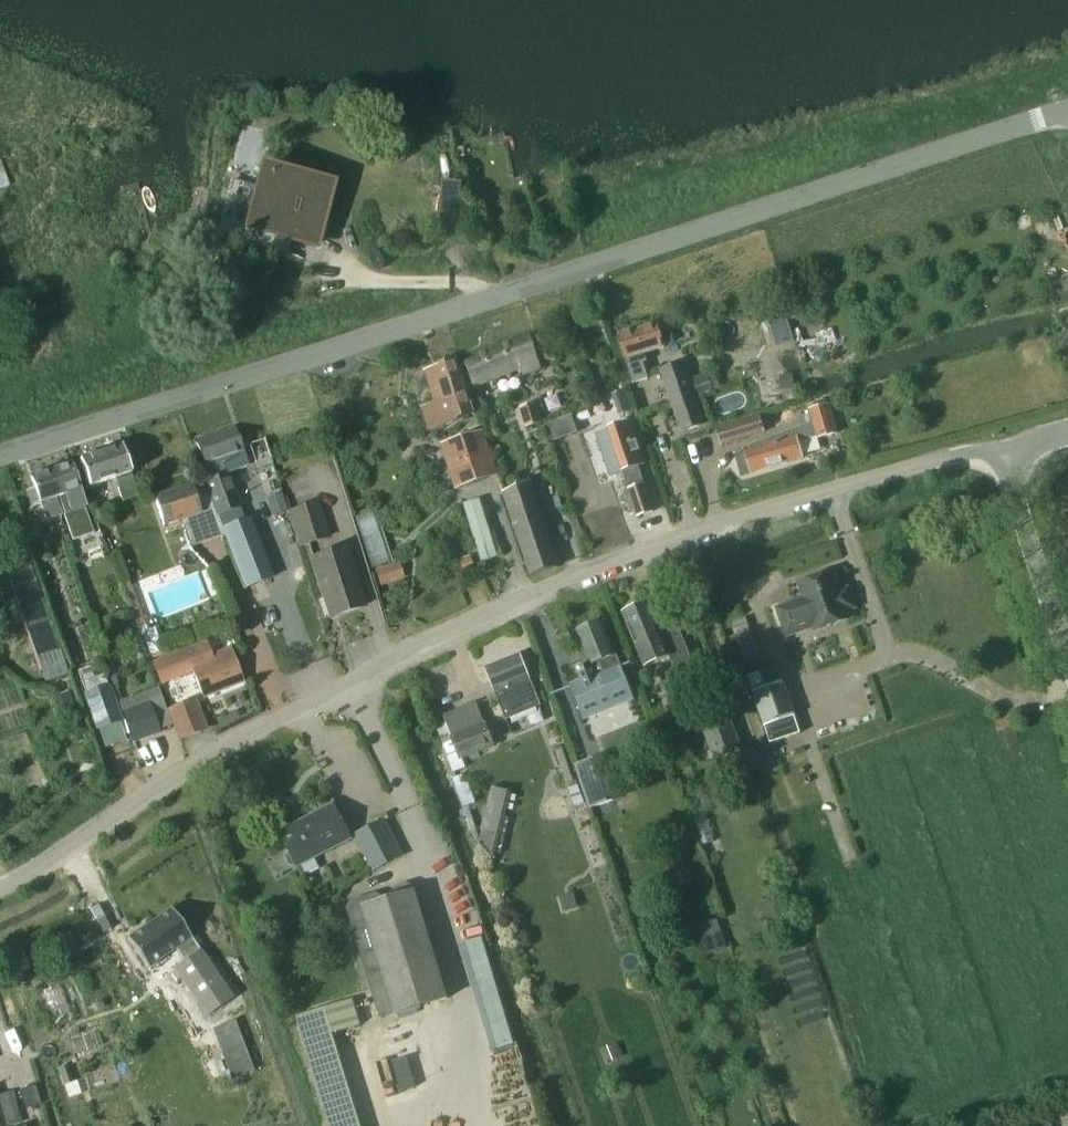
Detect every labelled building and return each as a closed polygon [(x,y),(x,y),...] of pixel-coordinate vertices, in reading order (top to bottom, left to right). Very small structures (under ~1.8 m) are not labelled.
[(260,189),(249,231),(291,242),(314,248),(331,183),(266,167),(260,189)] [(461,212),(463,181),(442,180),(440,211),(461,212)] [(654,323),(616,337),(633,383),(648,378),(639,354),(663,345),(663,347),(675,343),(668,322),(655,326),(654,323)] [(528,338),(465,362),(475,387),(523,368),(525,374),(540,368),(528,338)] [(427,429),(443,425),(475,414),(457,359),(435,366),(436,368),(425,372),(435,403),(420,409),(427,429)] [(683,362),(663,369),(685,431),(706,424),(697,399),(697,398),(690,379),(684,362),(683,362)] [(536,403),(520,408),(526,428),(543,423),(536,403)] [(803,460),(798,444),(837,433),(830,406),(810,412),(813,422),(749,446),(751,451),(736,455),(742,476),(751,473),(752,475),(803,460)] [(549,425),(555,441),(578,432),(572,416),(549,425)] [(753,436),(748,420),(716,430),(721,445),(753,436)] [(630,422),(608,429),(609,431),(623,472),(631,494),(630,495),(638,517),(653,512),(646,489),(638,466),(644,464),(630,423),(630,422)] [(212,477),(204,480),(218,516),(242,507),(228,471),(224,473),(220,462),(244,454),(233,427),(195,441),(205,468),(208,467),(212,477)] [(485,431),(441,444),(455,490),(498,477),(485,431)] [(138,498),(132,474),(122,446),(80,461),(89,489),(116,480),(123,503),(138,498)] [(85,510),(79,490),(71,466),(51,472),(58,497),(73,541),(94,533),(85,510)] [(56,498),(58,497),(51,472),(32,478),(40,503),(45,521),(62,516),(56,498)] [(531,483),(504,492),(505,494),(533,577),(554,569),(555,568),(560,567),(531,483)] [(201,514),(191,484),(152,497),(164,528),(201,514)] [(319,501),(288,510),(300,548),(331,539),(319,501)] [(483,503),(465,509),(483,568),(501,562),(483,503)] [(370,566),(389,562),(378,510),(359,514),(370,566)] [(245,589),(270,580),(253,535),(257,534),(250,516),(221,527),(245,589)] [(69,675),(24,545),(1,553),(46,683),(69,675)] [(364,609),(345,549),(311,559),(330,619),(364,609)] [(404,578),(399,562),(376,569),(381,586),(404,578)] [(833,574),(800,586),(805,601),(778,610),(787,638),(814,628),(815,632),(849,620),(846,612),(855,609),(848,590),(840,593),(833,574)] [(698,675),(683,637),(680,629),(662,636),(649,603),(623,613),(637,648),(645,669),(671,658),(680,682),(698,675)] [(617,656),(616,656),(602,621),(578,631),(590,663),(592,666),(585,669),(585,667),(583,666),(577,668),(576,670),(578,675),(580,676),(582,676),(583,679),(569,684),(580,711),(631,691),(617,656)] [(208,638),(212,651),(229,646),(225,634),(208,638)] [(211,657),(205,643),(153,664),(161,686),(193,673),(203,698),(243,682),(230,649),(211,657)] [(488,672),(508,720),(540,707),(521,659),(488,672)] [(763,728),(765,727),(771,744),(801,733),(784,682),(751,693),(763,728)] [(95,728),(120,719),(108,685),(83,694),(95,728)] [(181,740),(206,730),(195,702),(170,712),(181,740)] [(497,746),(476,702),(444,717),(461,763),(497,746)] [(149,703),(123,712),(133,739),(158,731),(149,703)] [(743,750),(728,711),(700,722),(715,761),(743,750)] [(576,766),(591,810),(618,800),(603,757),(576,766)] [(475,803),(470,781),(458,784),(464,806),(475,803)] [(502,855),(506,836),(510,818),(506,817),(511,793),(492,788),(488,807),(484,806),(482,816),(485,817),(482,831),(483,831),(479,849),(502,855)] [(351,839),(334,806),(281,833),(291,852),(288,853),(286,858),(290,865),(294,867),(298,865),(298,866),(351,839)] [(384,819),(354,835),(373,873),(404,857),(384,819)] [(381,1020),(395,1016),(448,999),(415,888),(408,884),(396,887),(393,894),(394,898),(384,901),(383,897),(377,893),(351,901),(347,908),(381,1020)] [(172,909),(128,940),(148,969),(175,950),(185,964),(200,954),(202,953),(172,909)] [(701,928),(709,953),(724,948),(716,923),(701,928)] [(487,935),(464,941),(491,1050),(514,1044),(487,935)] [(185,964),(176,971),(200,1005),(223,988),(200,954),(185,964)] [(304,1043),(360,1027),(353,1001),(297,1018),(304,1043)]
